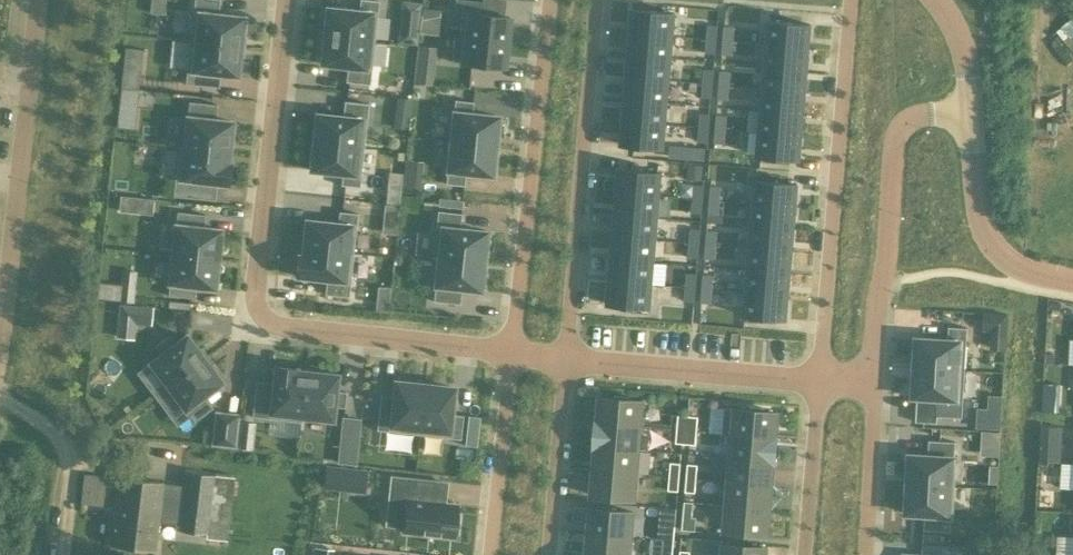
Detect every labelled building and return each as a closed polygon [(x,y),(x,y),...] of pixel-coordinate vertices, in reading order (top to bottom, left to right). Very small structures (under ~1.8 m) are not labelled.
[(241,47),(242,36),(240,36),(242,17),(217,15),(219,0),(194,0),(189,41),(241,47)] [(374,41),(378,1),(369,0),(360,0),(358,11),(327,8),(326,13),(322,12),(320,31),(324,31),(324,36),(374,41)] [(506,42),(509,17),(480,14),(481,1),(470,0),(455,0),(453,11),(461,12),(458,38),(464,38),(506,42)] [(631,32),(672,35),(674,13),(633,9),(631,32)] [(1059,26),(1069,47),(1072,45),(1072,19),(1059,26)] [(769,21),(767,43),(808,47),(810,24),(769,21)] [(708,25),(706,39),(716,40),(717,26),(708,25)] [(417,44),(418,29),(399,27),(397,42),(417,44)] [(724,27),(723,40),(733,41),(734,27),(724,27)] [(631,32),(629,54),(670,58),(672,35),(631,32)] [(369,84),(374,41),(324,36),(323,40),(319,39),(317,58),(321,58),(321,63),(347,66),(345,82),(369,84)] [(464,38),(461,63),(503,67),(506,42),(464,38)] [(715,54),(716,40),(706,39),(705,53),(715,54)] [(733,41),(723,40),(722,54),(731,55),(733,41)] [(241,47),(189,41),(185,84),(218,87),(219,74),(236,76),(238,57),(239,57),(241,47)] [(419,43),(414,80),(433,83),(437,46),(419,43)] [(806,69),(808,47),(767,43),(765,66),(806,69)] [(124,47),(120,86),(138,88),(142,49),(124,47)] [(668,80),(670,58),(629,54),(627,77),(668,80)] [(765,66),(763,88),(804,92),(806,69),(765,66)] [(703,83),(712,84),(714,70),(704,70),(703,83)] [(719,85),(729,86),(730,72),(720,71),(719,85)] [(625,99),(666,103),(668,80),(627,77),(625,99)] [(712,84),(703,83),(702,97),(711,98),(712,84)] [(729,86),(719,85),(718,99),(728,99),(729,86)] [(120,87),(118,107),(136,109),(138,89),(120,87)] [(802,114),(804,92),(763,88),(761,111),(802,114)] [(395,112),(409,114),(411,98),(396,96),(395,112)] [(623,122),(664,125),(666,103),(625,99),(623,122)] [(454,100),(450,141),(496,146),(497,135),(496,135),(498,117),(471,114),(472,102),(454,100)] [(183,148),(228,153),(229,140),(232,140),(234,126),(231,125),(231,122),(214,120),(216,104),(188,101),(183,147),(183,148)] [(315,114),(312,141),(363,147),(368,104),(344,102),(342,117),(315,114)] [(801,137),(802,114),(761,111),(760,133),(801,137)] [(700,114),(699,128),(709,129),(710,115),(700,114)] [(715,129),(725,130),(726,116),(716,115),(715,129)] [(662,148),(664,125),(623,122),(621,144),(662,148)] [(709,129),(699,128),(698,142),(707,142),(709,129)] [(724,144),(725,130),(715,129),(714,143),(724,144)] [(799,159),(801,137),(760,133),(758,156),(799,159)] [(359,187),(363,147),(312,141),(309,169),(341,173),(340,185),(359,187)] [(496,146),(450,141),(445,183),(463,185),(465,172),(491,175),(493,157),(495,157),(496,146)] [(670,156),(706,158),(706,145),(670,144),(670,156)] [(183,148),(183,147),(178,146),(173,196),(214,200),(216,183),(227,184),(229,163),(227,163),(228,153),(183,148)] [(701,180),(702,166),(687,164),(686,179),(701,180)] [(617,191),(658,195),(660,172),(619,169),(617,191)] [(754,203),(795,206),(797,184),(756,180),(754,203)] [(694,185),(693,199),(703,199),(704,186),(694,185)] [(399,204),(400,187),(387,186),(385,203),(399,204)] [(710,186),(709,200),(719,201),(720,187),(710,186)] [(658,195),(617,191),(616,214),(657,217),(658,195)] [(153,199),(134,197),(120,195),(119,210),(133,212),(152,214),(153,199)] [(701,213),(703,199),(693,199),(692,212),(701,213)] [(718,214),(719,201),(709,200),(708,214),(718,214)] [(383,215),(397,217),(399,204),(384,203),(383,215)] [(754,203),(752,225),(793,229),(795,206),(754,203)] [(172,254),(216,259),(219,230),(203,228),(204,215),(176,212),(172,254)] [(302,250),(352,255),(357,214),(338,212),(337,224),(305,220),(305,225),(300,225),(298,243),(303,244),(302,250)] [(437,258),(483,262),(484,252),(483,252),(485,233),(458,230),(460,215),(436,212),(432,258),(437,259),(437,258)] [(657,217),(616,214),(614,237),(655,240),(657,217)] [(791,251),(793,229),(752,225),(750,248),(791,251)] [(690,229),(689,243),(699,244),(700,230),(690,229)] [(707,230),(706,244),(715,245),(716,231),(707,230)] [(612,259),(653,263),(655,240),(614,237),(612,259)] [(698,258),(699,244),(689,243),(688,257),(698,258)] [(714,259),(715,245),(706,244),(704,258),(714,259)] [(791,251),(750,248),(748,270),(789,274),(791,251)] [(348,297),(352,255),(302,250),(301,256),(297,255),(295,275),(326,279),(324,294),(348,297)] [(216,259),(172,254),(167,295),(194,298),(195,286),(213,288),(216,259)] [(437,258),(437,259),(432,302),(459,305),(460,290),(479,292),(481,273),(482,273),(483,262),(437,258)] [(612,259),(610,282),(651,285),(653,263),(612,259)] [(133,302),(137,271),(125,270),(121,300),(133,302)] [(748,270),(746,293),(787,296),(789,274),(748,270)] [(686,287),(695,288),(696,274),(687,273),(686,287)] [(702,289),(712,289),(713,275),(703,275),(702,289)] [(651,285),(610,282),(608,304),(649,308),(651,285)] [(695,288),(686,287),(684,301),(694,302),(695,288)] [(710,303),(712,289),(702,289),(701,302),(710,303)] [(714,306),(742,307),(743,290),(714,289),(714,306)] [(785,319),(787,296),(746,293),(744,315),(785,319)] [(120,305),(118,321),(134,323),(149,324),(151,308),(120,305)] [(916,338),(914,370),(964,373),(967,328),(949,327),(948,340),(916,338)] [(150,362),(167,386),(204,358),(198,349),(196,350),(185,335),(175,343),(168,335),(154,346),(160,354),(150,362)] [(204,358),(167,386),(194,421),(212,408),(203,396),(221,382),(210,367),(211,367),(204,358)] [(301,416),(305,371),(295,370),(295,369),(275,367),(273,383),(255,381),(251,416),(301,422),(302,416),(301,416)] [(962,418),(964,373),(914,370),(912,397),(936,398),(935,416),(962,418)] [(301,416),(302,416),(332,420),(333,406),(344,408),(345,392),(335,391),(336,374),(316,372),(316,373),(305,371),(301,416)] [(418,434),(424,383),(413,382),(413,383),(395,381),(393,397),(380,395),(376,430),(418,434)] [(435,384),(424,383),(418,434),(459,439),(462,415),(450,414),(453,387),(434,385),(435,384)] [(1046,384),(1042,408),(1055,410),(1059,385),(1046,384)] [(988,407),(977,407),(977,427),(1003,428),(1003,394),(989,393),(988,407)] [(598,422),(640,425),(642,401),(628,400),(629,397),(614,395),(614,398),(600,397),(598,421),(598,422)] [(722,434),(733,435),(733,433),(775,437),(775,436),(777,412),(763,411),(764,408),(749,407),(749,410),(724,408),(722,434)] [(234,446),(237,414),(215,412),(212,444),(234,446)] [(678,415),(676,429),(686,430),(688,416),(678,415)] [(467,416),(464,445),(476,446),(479,417),(467,416)] [(686,430),(696,431),(697,417),(688,416),(686,430)] [(355,463),(359,419),(343,417),(338,461),(355,463)] [(598,422),(598,421),(597,421),(594,447),(596,447),(596,446),(638,450),(648,451),(650,426),(640,425),(598,422)] [(1041,460),(1062,461),(1063,424),(1042,424),(1041,460)] [(675,443),(685,444),(686,430),(676,429),(675,443)] [(981,454),(1001,454),(1001,430),(982,429),(981,454)] [(696,431),(686,430),(685,444),(695,445),(696,431)] [(777,436),(775,436),(775,437),(733,433),(733,435),(731,458),(773,461),(773,462),(774,463),(777,436)] [(907,485),(953,488),(955,443),(929,441),(928,457),(910,456),(908,474),(907,474),(907,485)] [(594,470),(636,474),(638,450),(596,446),(596,447),(594,470)] [(731,458),(729,482),(771,485),(773,462),(773,461),(731,458)] [(680,463),(670,462),(669,476),(679,477),(680,463)] [(687,464),(686,478),(696,479),(697,465),(687,464)] [(347,490),(349,468),(327,466),(324,487),(347,490)] [(634,498),(636,474),(594,470),(592,495),(634,498)] [(227,541),(234,478),(182,472),(178,512),(208,517),(206,539),(227,541)] [(98,475),(84,474),(82,485),(97,487),(98,475)] [(678,491),(679,477),(669,476),(668,490),(678,491)] [(390,479),(387,501),(406,503),(403,531),(453,537),(453,533),(457,534),(459,515),(455,514),(456,503),(434,501),(436,480),(408,477),(408,481),(390,479)] [(110,545),(135,548),(136,539),(138,516),(138,508),(131,507),(132,501),(127,501),(128,495),(125,494),(124,491),(126,479),(118,478),(110,545)] [(696,479),(686,478),(685,492),(695,493),(696,479)] [(162,483),(126,479),(124,491),(125,494),(128,495),(127,501),(132,501),(131,507),(138,508),(138,516),(136,539),(135,548),(154,550),(162,483)] [(771,485),(729,482),(727,506),(769,510),(771,485)] [(950,533),(953,488),(907,485),(906,496),(907,496),(906,515),(925,516),(924,531),(950,533)] [(683,516),(692,517),(693,503),(684,502),(683,516)] [(767,534),(769,510),(727,506),(725,530),(767,534)] [(588,533),(630,536),(632,512),(591,508),(588,533)] [(665,525),(664,539),(674,540),(675,526),(665,525)] [(587,554),(629,554),(630,536),(588,533),(587,554)] [(672,554),(674,540),(664,539),(662,553),(672,554)] [(766,547),(713,543),(712,554),(765,554),(766,547)]
